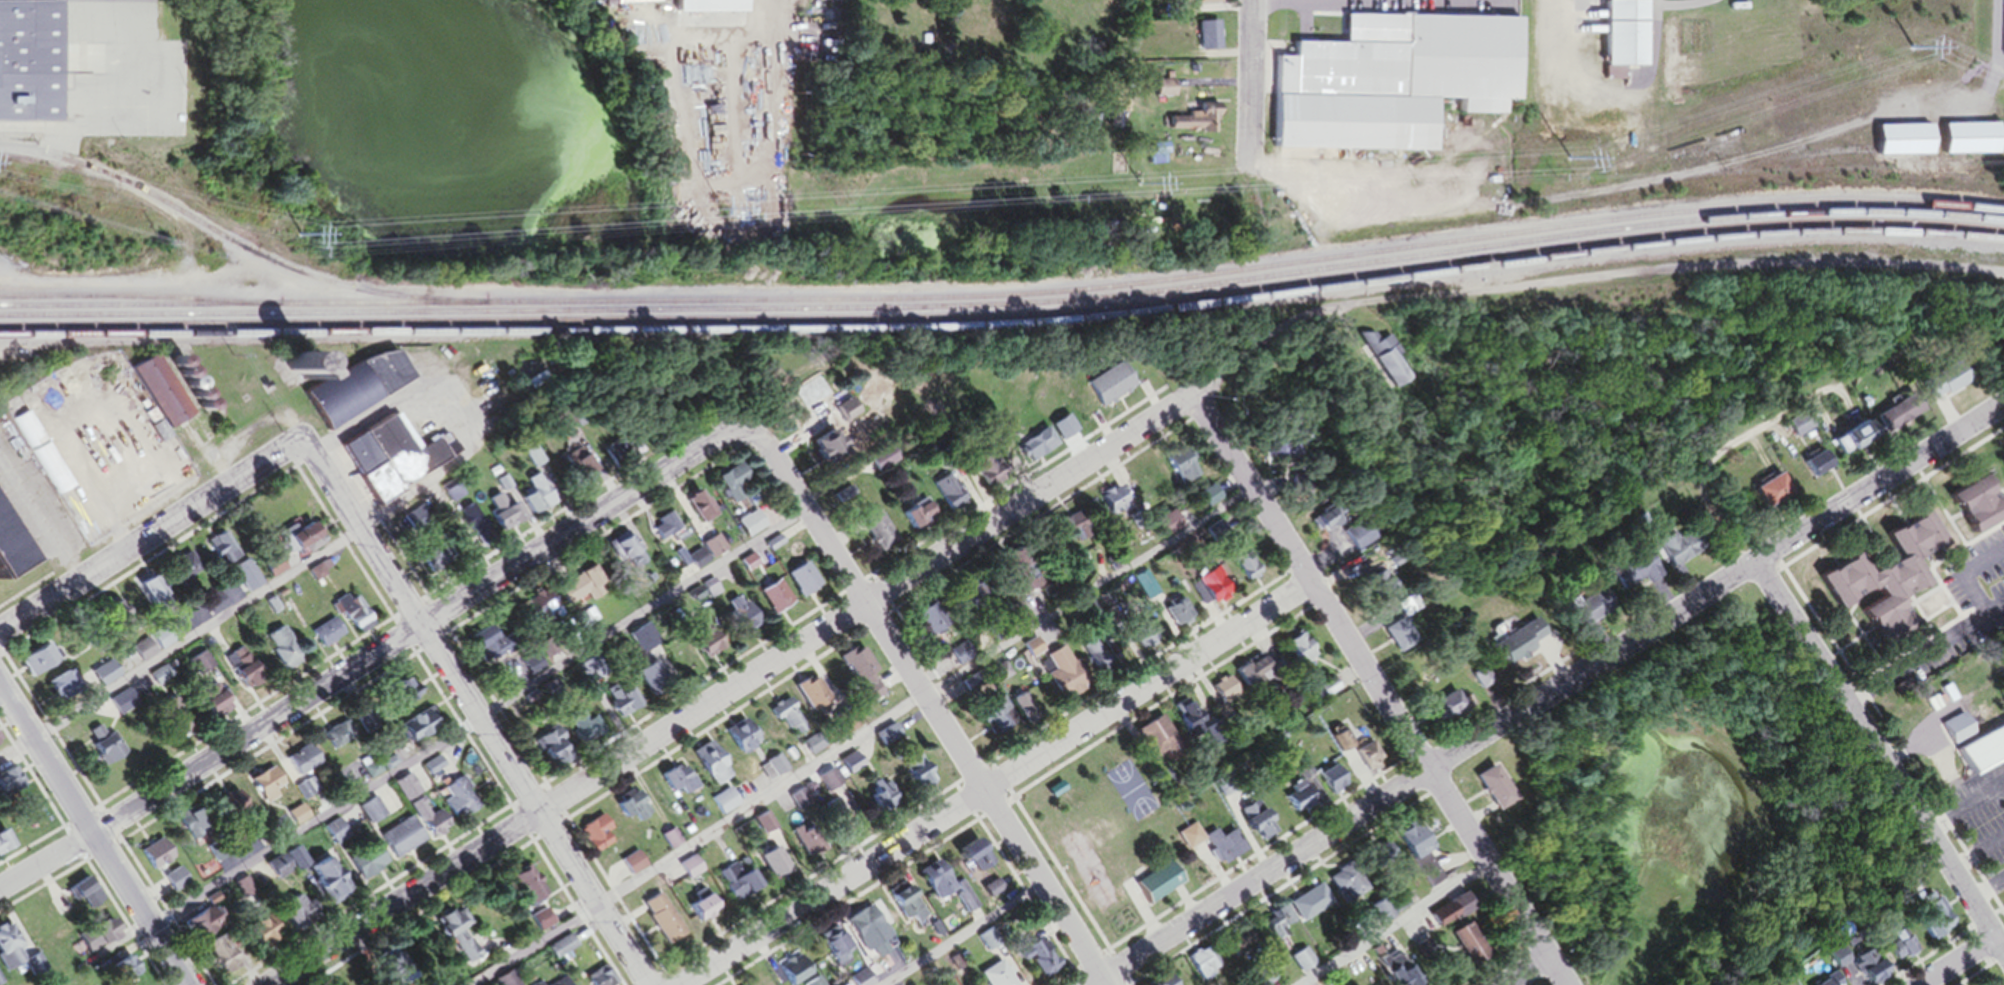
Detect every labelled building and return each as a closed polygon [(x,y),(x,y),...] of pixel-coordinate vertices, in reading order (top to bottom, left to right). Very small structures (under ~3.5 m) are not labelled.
[(682,17),(753,17),(753,0),(682,0),(682,17)] [(66,125),(63,2),(0,3),(0,127),(66,125)] [(1598,4),(1599,83),(1622,82),(1622,71),(1641,71),(1640,3),(1598,4)] [(1265,153),(1431,157),(1432,104),(1449,104),(1449,117),(1493,118),(1493,104),(1511,105),(1512,22),(1340,19),(1340,9),(1312,9),(1311,21),(1286,21),(1285,62),(1267,62),(1265,153)] [(1192,54),(1212,54),(1212,26),(1192,26),(1192,54)] [(1163,83),(1144,87),(1148,103),(1166,99),(1163,83)] [(1158,135),(1194,135),(1194,126),(1212,126),(1212,108),(1188,108),(1188,122),(1158,122),(1158,135)] [(1994,127),(1938,128),(1938,159),(1994,158),(1994,127)] [(1872,160),(1928,160),(1928,128),(1872,129),(1872,160)] [(1148,169),(1161,169),(1161,150),(1148,150),(1148,169)] [(419,384),(399,349),(314,398),(334,433),(419,384)] [(172,435),(195,422),(159,359),(136,372),(172,435)] [(1916,385),(1928,407),(1967,385),(1955,363),(1916,385)] [(1130,390),(1114,366),(1080,389),(1095,413),(1130,390)] [(1917,414),(1906,398),(1871,422),(1882,438),(1917,414)] [(31,414),(13,425),(59,501),(77,490),(31,414)] [(347,447),(382,507),(454,466),(440,443),(423,453),(402,416),(347,447)] [(1792,443),(1810,434),(1801,417),(1784,426),(1792,443)] [(1832,447),(1842,462),(1872,442),(1863,427),(1832,447)] [(1055,449),(1040,428),(1010,448),(1025,470),(1055,449)] [(800,448),(813,468),(834,455),(822,435),(800,448)] [(1268,437),(1268,458),(1291,458),(1291,437),(1268,437)] [(615,475),(632,465),(619,443),(602,454),(615,475)] [(860,462),(871,479),(891,466),(880,449),(860,462)] [(581,489),(601,478),(584,450),(565,461),(581,489)] [(1801,466),(1810,483),(1829,473),(1819,456),(1801,466)] [(967,489),(992,492),(996,463),(971,459),(967,489)] [(1166,470),(1178,492),(1198,482),(1186,459),(1166,470)] [(719,483),(736,509),(745,503),(739,493),(754,484),(744,467),(719,483)] [(962,508),(943,477),(925,489),(944,520),(962,508)] [(1752,491),(1762,512),(1789,499),(1779,478),(1752,491)] [(1942,500),(1965,540),(2000,519),(1976,480),(1942,500)] [(465,500),(457,483),(442,490),(449,507),(465,500)] [(523,494),(528,517),(556,511),(551,488),(523,494)] [(18,584),(45,569),(0,489),(0,551),(18,584)] [(1116,490),(1095,504),(1109,524),(1130,509),(1116,490)] [(1219,504),(1212,491),(1195,500),(1202,512),(1219,504)] [(720,520),(704,492),(685,503),(701,531),(720,520)] [(507,511),(501,498),(490,503),(503,536),(527,526),(519,507),(507,511)] [(927,522),(919,504),(894,516),(902,534),(927,522)] [(458,515),(478,550),(493,542),(474,506),(458,515)] [(440,546),(423,512),(407,520),(425,554),(440,546)] [(855,525),(873,554),(891,542),(874,514),(855,525)] [(684,535),(671,515),(650,529),(663,548),(684,535)] [(1145,527),(1156,544),(1175,532),(1164,515),(1145,527)] [(1050,547),(1075,536),(1066,516),(1041,527),(1050,547)] [(1835,613),(1875,592),(1881,603),(1860,614),(1872,637),(1904,622),(1895,604),(1927,587),(1914,561),(1937,550),(1921,517),(1881,537),(1895,564),(1865,579),(1855,560),(1818,579),(1835,613)] [(749,538),(767,532),(763,518),(745,524),(749,538)] [(1329,528),(1319,520),(1311,530),(1321,538),(1329,528)] [(302,555),(329,544),(322,524),(294,535),(302,555)] [(1338,535),(1350,557),(1372,545),(1360,524),(1338,535)] [(208,547),(222,571),(242,559),(228,535),(208,547)] [(629,578),(647,567),(628,536),(610,547),(629,578)] [(1660,571),(1684,559),(1673,536),(1649,548),(1660,571)] [(1221,560),(1244,583),(1255,572),(1232,549),(1221,560)] [(1639,555),(1606,579),(1621,599),(1654,575),(1639,555)] [(202,580),(196,560),(176,565),(181,586),(202,580)] [(781,577),(795,602),(817,590),(803,565),(781,577)] [(1005,566),(1006,591),(1032,590),(1031,576),(1022,577),(1021,565),(1005,566)] [(561,591),(571,609),(607,589),(597,571),(561,591)] [(1186,588),(1207,610),(1222,597),(1200,574),(1186,588)] [(1359,585),(1370,604),(1388,592),(1377,574),(1359,585)] [(1153,597),(1139,576),(1128,583),(1142,605),(1153,597)] [(155,579),(139,590),(155,613),(171,602),(155,579)] [(754,594),(765,619),(788,608),(776,584),(754,594)] [(985,617),(989,592),(962,587),(957,612),(985,617)] [(1560,608),(1572,632),(1606,615),(1595,592),(1560,608)] [(556,601),(549,607),(540,596),(528,605),(547,630),(567,615),(556,601)] [(377,631),(366,599),(352,604),(350,599),(341,602),(354,639),(377,631)] [(732,638),(753,626),(738,599),(717,611),(732,638)] [(1169,631),(1187,621),(1176,602),(1158,613),(1169,631)] [(999,614),(1008,633),(1025,624),(1016,606),(999,614)] [(915,618),(922,638),(943,630),(936,610),(915,618)] [(313,637),(325,653),(348,636),(336,620),(313,637)] [(1391,658),(1412,649),(1400,622),(1379,630),(1391,658)] [(1545,641),(1532,622),(1488,651),(1501,670),(1545,641)] [(1122,638),(1139,655),(1154,640),(1137,623),(1122,638)] [(306,665),(286,629),(268,639),(287,676),(306,665)] [(522,632),(503,639),(500,629),(474,639),(485,668),(529,651),(522,632)] [(703,636),(685,647),(695,663),(713,652),(703,636)] [(1312,656),(1292,636),(1276,651),(1295,672),(1312,656)] [(133,652),(143,667),(159,655),(148,641),(133,652)] [(1028,663),(1039,656),(1031,644),(1020,651),(1028,663)] [(1076,653),(1092,682),(1109,673),(1093,644),(1076,653)] [(41,682),(63,663),(48,645),(26,663),(41,682)] [(878,701),(849,652),(834,660),(852,691),(863,709),(878,701)] [(1055,706),(1082,693),(1061,652),(1042,662),(1049,675),(1041,679),(1055,706)] [(188,665),(198,684),(217,675),(207,655),(188,665)] [(1252,687),(1257,696),(1273,687),(1258,659),(1230,674),(1240,693),(1252,687)] [(545,667),(536,660),(529,670),(538,677),(545,667)] [(123,678),(113,662),(94,674),(104,690),(123,678)] [(661,694),(653,665),(638,669),(645,698),(661,694)] [(996,684),(1007,681),(1004,670),(993,672),(996,684)] [(86,691),(72,673),(50,689),(64,708),(86,691)] [(802,714),(826,702),(819,689),(816,691),(810,679),(789,690),(802,714)] [(425,697),(413,680),(393,694),(405,711),(425,697)] [(1238,698),(1221,680),(1206,694),(1224,712),(1238,698)] [(1338,693),(1330,681),(1312,693),(1320,705),(1338,693)] [(229,719),(229,688),(207,688),(207,719),(229,719)] [(110,702),(117,720),(140,711),(133,693),(110,702)] [(998,699),(970,716),(987,743),(1031,716),(1019,696),(1002,706),(998,699)] [(1463,715),(1454,699),(1427,712),(1435,729),(1463,715)] [(764,718),(769,729),(776,725),(781,735),(798,727),(788,706),(764,718)] [(1202,732),(1176,707),(1163,721),(1188,746),(1202,732)] [(371,726),(370,711),(360,712),(361,726),(371,726)] [(445,732),(434,711),(404,726),(414,747),(445,732)] [(841,741),(858,729),(848,714),(830,726),(841,741)] [(581,723),(578,716),(560,723),(572,748),(598,736),(590,719),(581,723)] [(323,737),(335,756),(356,743),(344,724),(323,737)] [(717,734),(728,759),(752,748),(742,724),(717,734)] [(1147,762),(1167,752),(1153,724),(1133,733),(1147,762)] [(1941,739),(1948,750),(1970,735),(1963,724),(1941,739)] [(1961,781),(2003,761),(2003,726),(1948,752),(1961,781)] [(526,749),(546,775),(568,758),(548,732),(526,749)] [(1332,737),(1335,754),(1350,751),(1346,734),(1332,737)] [(823,752),(814,735),(797,745),(806,761),(823,752)] [(104,773),(128,762),(116,738),(93,749),(104,773)] [(703,792),(726,781),(709,745),(687,756),(703,792)] [(287,763),(299,782),(325,766),(313,747),(287,763)] [(1355,755),(1358,775),(1378,772),(1374,752),(1355,755)] [(450,768),(442,757),(424,770),(432,781),(450,768)] [(863,765),(854,757),(837,775),(846,783),(863,765)] [(756,769),(764,785),(784,775),(776,759),(756,769)] [(912,797),(930,786),(917,763),(898,775),(912,797)] [(17,769),(0,777),(0,805),(28,792),(17,769)] [(290,791),(278,770),(252,785),(265,806),(290,791)] [(686,771),(657,774),(659,799),(688,796),(686,771)] [(1467,783),(1492,815),(1509,803),(1484,771),(1467,783)] [(1328,802),(1345,786),(1333,772),(1316,788),(1328,802)] [(836,789),(829,774),(815,781),(822,796),(836,789)] [(424,798),(413,777),(396,786),(407,806),(424,798)] [(445,793),(450,801),(445,805),(459,825),(482,809),(462,781),(445,793)] [(863,799),(873,819),(894,808),(884,789),(863,799)] [(1313,809),(1301,790),(1277,805),(1289,824),(1313,809)] [(218,811),(234,828),(254,810),(237,792),(218,811)] [(716,821),(736,810),(726,792),(706,803),(716,821)] [(611,809),(619,824),(630,818),(634,825),(646,819),(634,797),(611,809)] [(389,819),(376,800),(360,811),(373,830),(389,819)] [(432,840),(452,826),(442,812),(434,818),(423,803),(411,811),(432,840)] [(1230,815),(1246,846),(1268,833),(1252,803),(1230,815)] [(202,844),(218,835),(205,812),(189,821),(202,844)] [(831,841),(852,839),(850,816),(829,818),(831,841)] [(394,862),(429,846),(417,820),(382,837),(394,862)] [(606,836),(596,820),(573,833),(583,849),(606,836)] [(1391,840),(1409,869),(1413,866),(1427,889),(1441,881),(1425,856),(1428,854),(1412,827),(1391,840)] [(1172,838),(1180,854),(1197,845),(1189,829),(1172,838)] [(9,834),(0,838),(0,860),(17,853),(9,834)] [(1228,835),(1214,843),(1209,834),(1197,841),(1214,869),(1239,854),(1228,835)] [(143,855),(155,876),(178,862),(166,841),(143,855)] [(947,864),(957,873),(966,862),(978,873),(988,862),(966,843),(947,864)] [(365,886),(393,867),(378,844),(350,862),(365,886)] [(1394,862),(1383,845),(1360,860),(1371,877),(1394,862)] [(785,871),(776,849),(754,858),(763,879),(785,871)] [(267,868),(277,885),(310,867),(301,850),(267,868)] [(616,864),(623,881),(644,871),(636,855),(616,864)] [(335,909),(356,892),(331,860),(309,877),(335,909)] [(753,891),(741,865),(710,880),(723,906),(753,891)] [(1346,903),(1362,895),(1347,867),(1323,879),(1334,900),(1343,895),(1346,903)] [(536,900),(518,868),(501,877),(520,909),(536,900)] [(912,883),(929,906),(949,891),(933,868),(912,883)] [(1175,888),(1163,868),(1126,890),(1139,910),(1175,888)] [(164,882),(175,898),(192,886),(181,870),(164,882)] [(108,907),(93,881),(70,894),(77,907),(83,903),(91,917),(108,907)] [(1285,908),(1299,928),(1329,908),(1314,887),(1285,908)] [(890,915),(894,912),(908,930),(924,918),(903,891),(883,907),(890,915)] [(689,929),(713,913),(701,895),(678,911),(689,929)] [(678,939),(654,897),(635,908),(659,950),(678,939)] [(284,906),(290,933),(320,926),(315,906),(304,909),(302,902),(284,906)] [(1363,911),(1375,931),(1390,922),(1378,902),(1363,911)] [(887,929),(877,906),(838,924),(848,946),(887,929)] [(1278,930),(1289,926),(1280,906),(1267,912),(1272,924),(1261,929),(1269,947),(1283,941),(1278,930)] [(1459,923),(1456,908),(1425,914),(1429,930),(1459,923)] [(458,970),(473,960),(455,932),(456,931),(444,912),(427,923),(458,970)] [(533,938),(549,929),(540,913),(524,922),(533,938)] [(185,927),(198,949),(215,939),(201,917),(185,927)] [(252,928),(263,951),(286,941),(276,917),(252,928)] [(1912,924),(1924,945),(1949,931),(1944,921),(1930,929),(1924,918),(1912,924)] [(81,940),(92,960),(128,939),(117,920),(81,940)] [(17,973),(19,978),(30,974),(33,983),(49,977),(41,957),(27,962),(14,927),(0,932),(0,963),(6,978),(17,973)] [(1484,960),(1462,927),(1445,939),(1467,972),(1484,960)] [(812,944),(824,964),(845,951),(833,931),(812,944)] [(1892,966),(1910,955),(1897,932),(1885,939),(1890,947),(1884,950),(1892,966)] [(243,964),(229,938),(209,948),(223,974),(243,964)] [(543,955),(556,972),(577,956),(564,939),(543,955)] [(1035,984),(1054,969),(1031,941),(1012,956),(1035,984)] [(1197,984),(1209,984),(1223,975),(1205,948),(1183,963),(1197,984)] [(1297,979),(1314,968),(1303,950),(1285,962),(1297,979)] [(395,967),(397,958),(377,952),(368,982),(378,984),(403,984),(407,971),(395,967)] [(120,984),(134,984),(146,978),(136,959),(113,971),(120,984)] [(776,984),(799,984),(809,977),(797,962),(773,980),(776,984)] [(1263,962),(1246,972),(1253,984),(1271,984),(1275,983),(1263,962)] [(994,965),(974,978),(978,984),(1008,984),(994,965)] [(1389,967),(1373,981),(1376,984),(1404,984),(1389,967)] [(599,968),(578,982),(580,984),(611,984),(599,968)] [(508,975),(490,984),(513,984),(508,975)] [(1164,977),(1151,984),(1169,984),(1164,977)]
